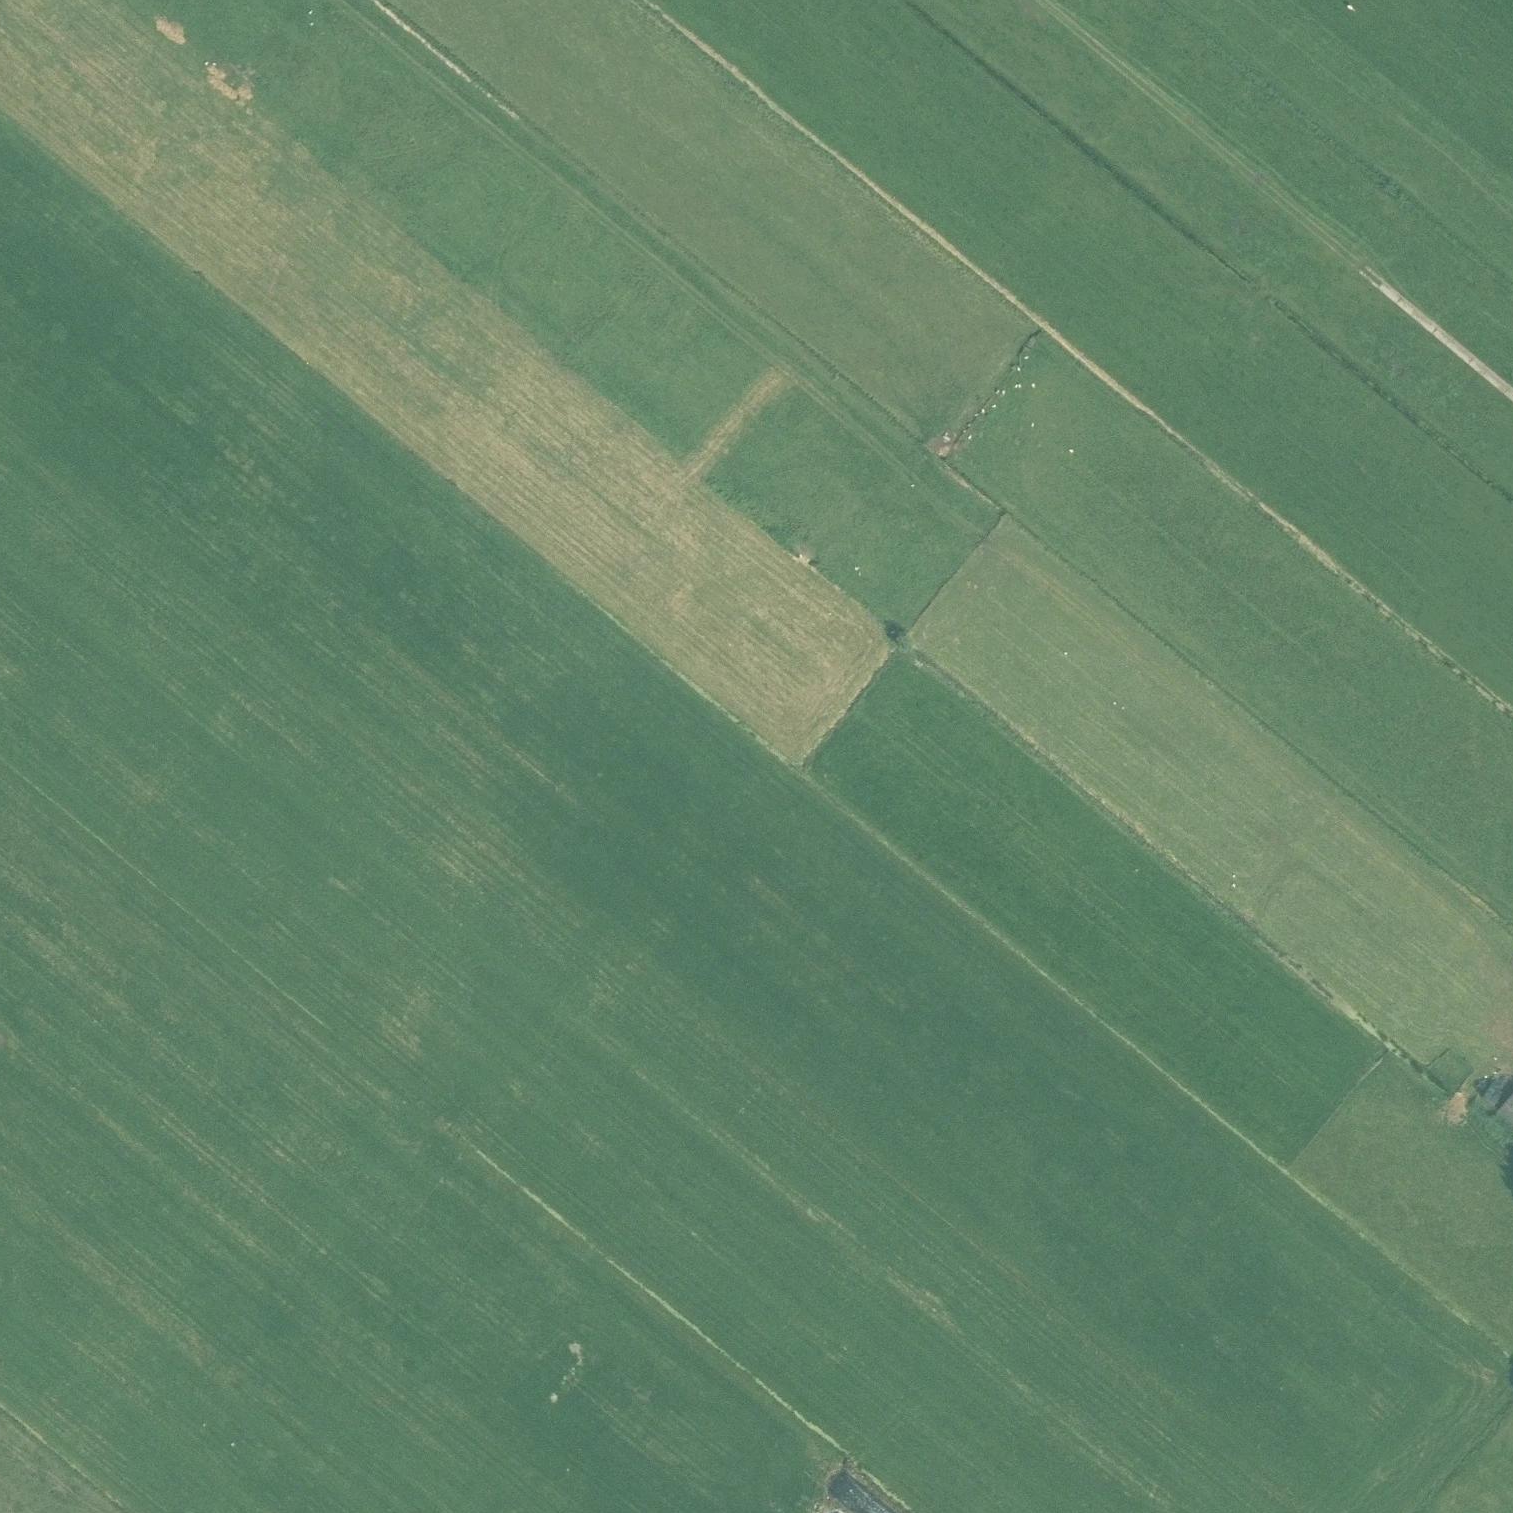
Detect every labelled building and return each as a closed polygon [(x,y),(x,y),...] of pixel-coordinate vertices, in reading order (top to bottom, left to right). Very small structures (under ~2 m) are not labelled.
[(1496,1109),(1512,1123),(1512,1089),(1496,1109)]
